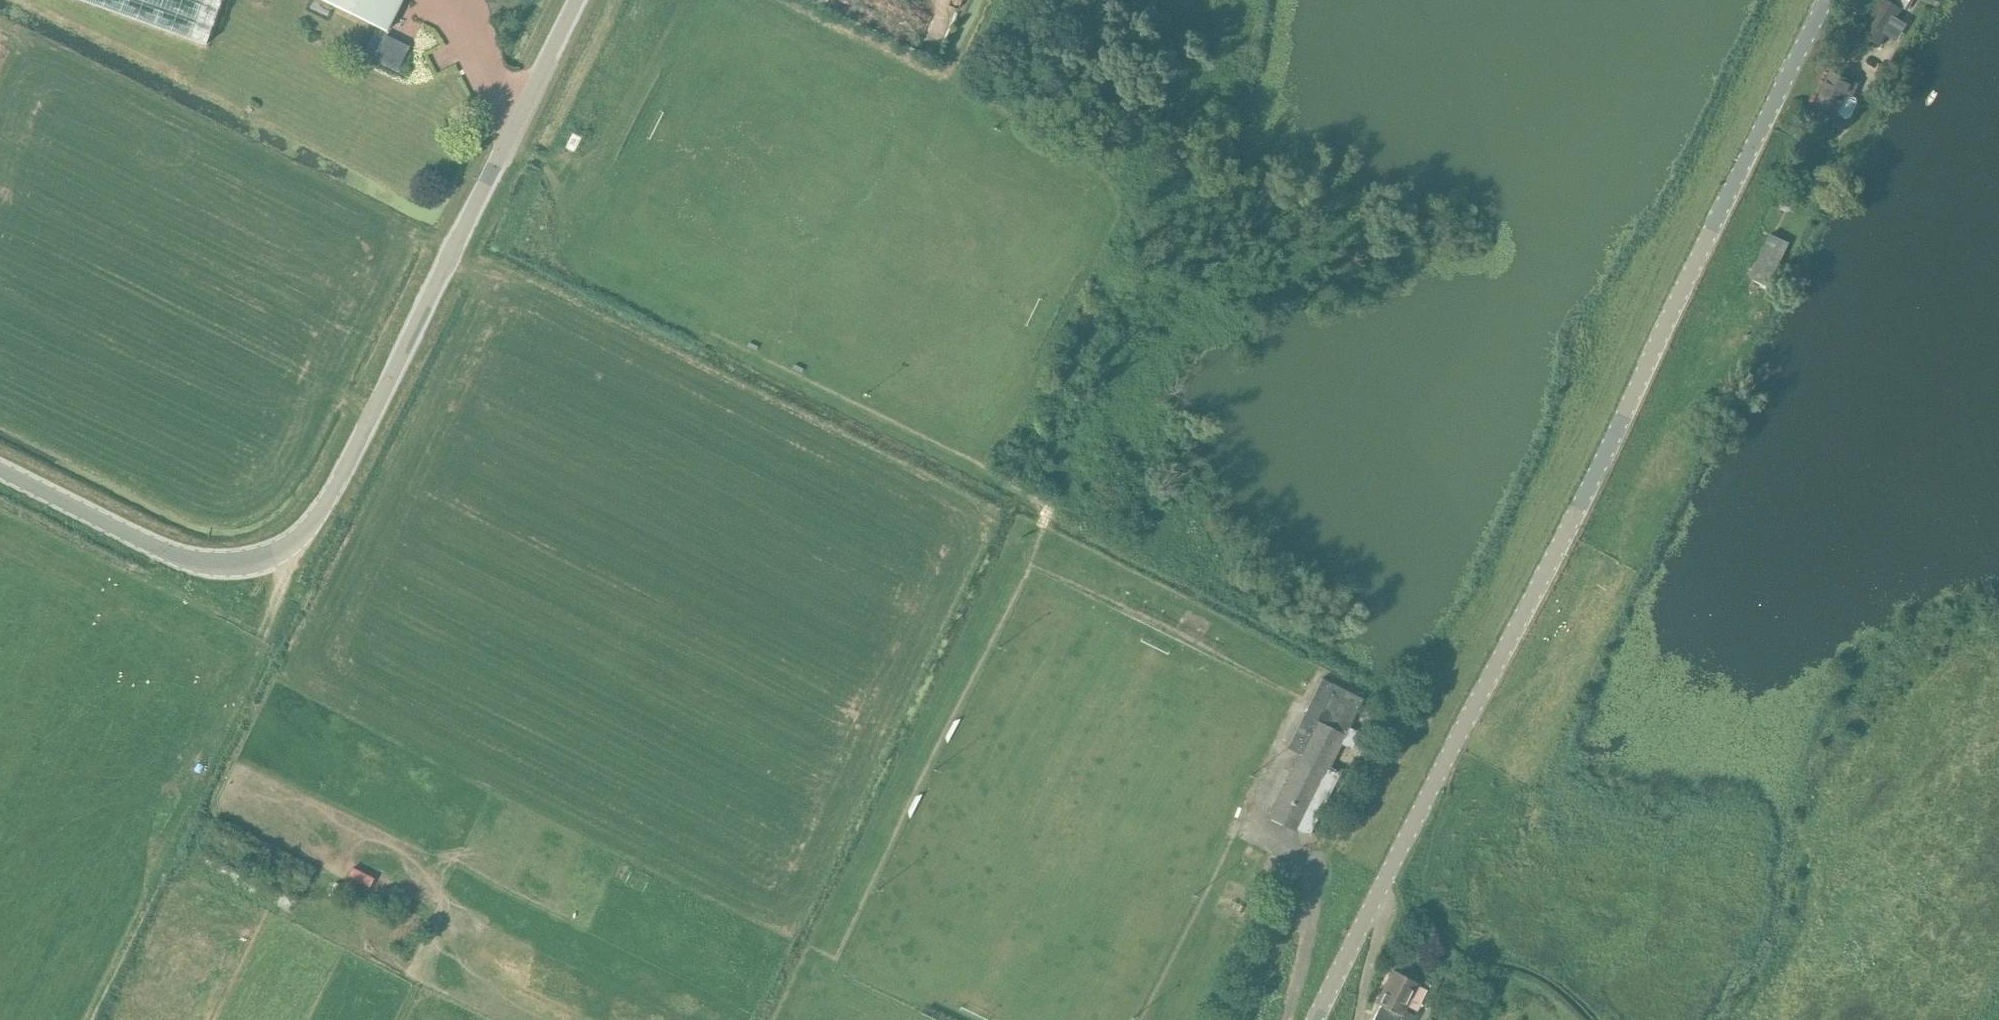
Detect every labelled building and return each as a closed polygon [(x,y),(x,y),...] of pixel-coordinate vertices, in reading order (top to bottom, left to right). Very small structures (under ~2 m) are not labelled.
[(204,44),(219,0),(80,0),(204,44)] [(386,31),(402,0),(323,0),(386,31)] [(1898,19),(1903,9),(1888,0),(1881,0),(1861,34),(1881,46),(1887,35),(1898,19)] [(1859,85),(1831,72),(1816,106),(1837,115),(1847,120),(1852,118),(1859,102),(1858,99),(1853,97),(1859,85)] [(1769,287),(1790,242),(1771,233),(1750,277),(1769,287)] [(1298,830),(1310,836),(1341,773),(1330,767),(1341,744),(1353,749),(1361,733),(1349,728),(1364,699),(1322,678),(1288,748),(1299,754),(1268,816),(1297,830),(1298,830)] [(1416,1016),(1405,1011),(1418,984),(1393,971),(1377,1003),(1381,1005),(1375,1017),(1373,1019),(1414,1019),(1416,1016)]
